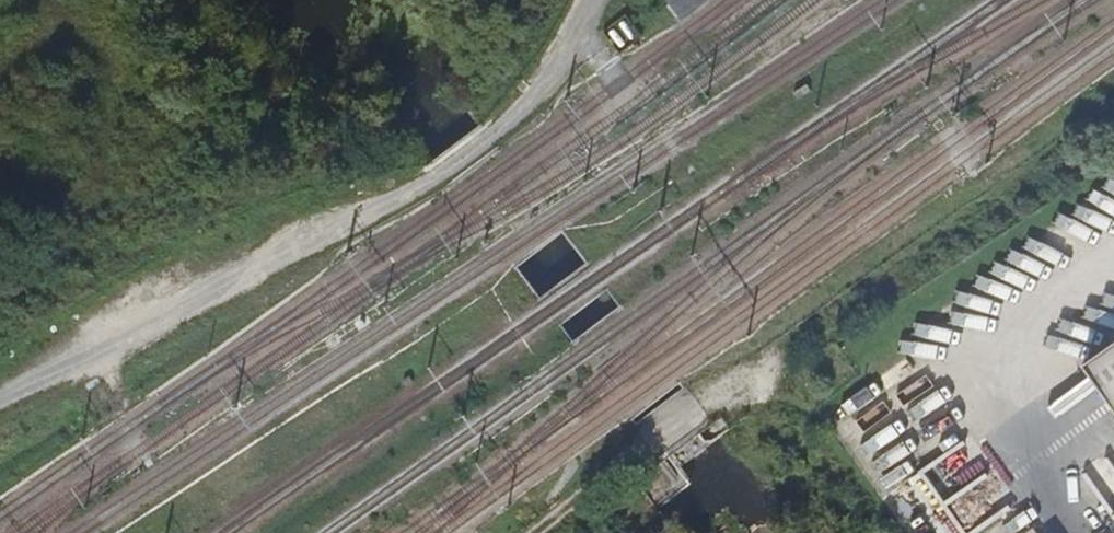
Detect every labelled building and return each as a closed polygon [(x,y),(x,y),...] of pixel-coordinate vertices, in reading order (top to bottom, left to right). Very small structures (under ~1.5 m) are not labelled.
[(705,0),(674,0),(683,15),(705,0)] [(1073,367),(1113,429),(1113,341),(1073,367)]
